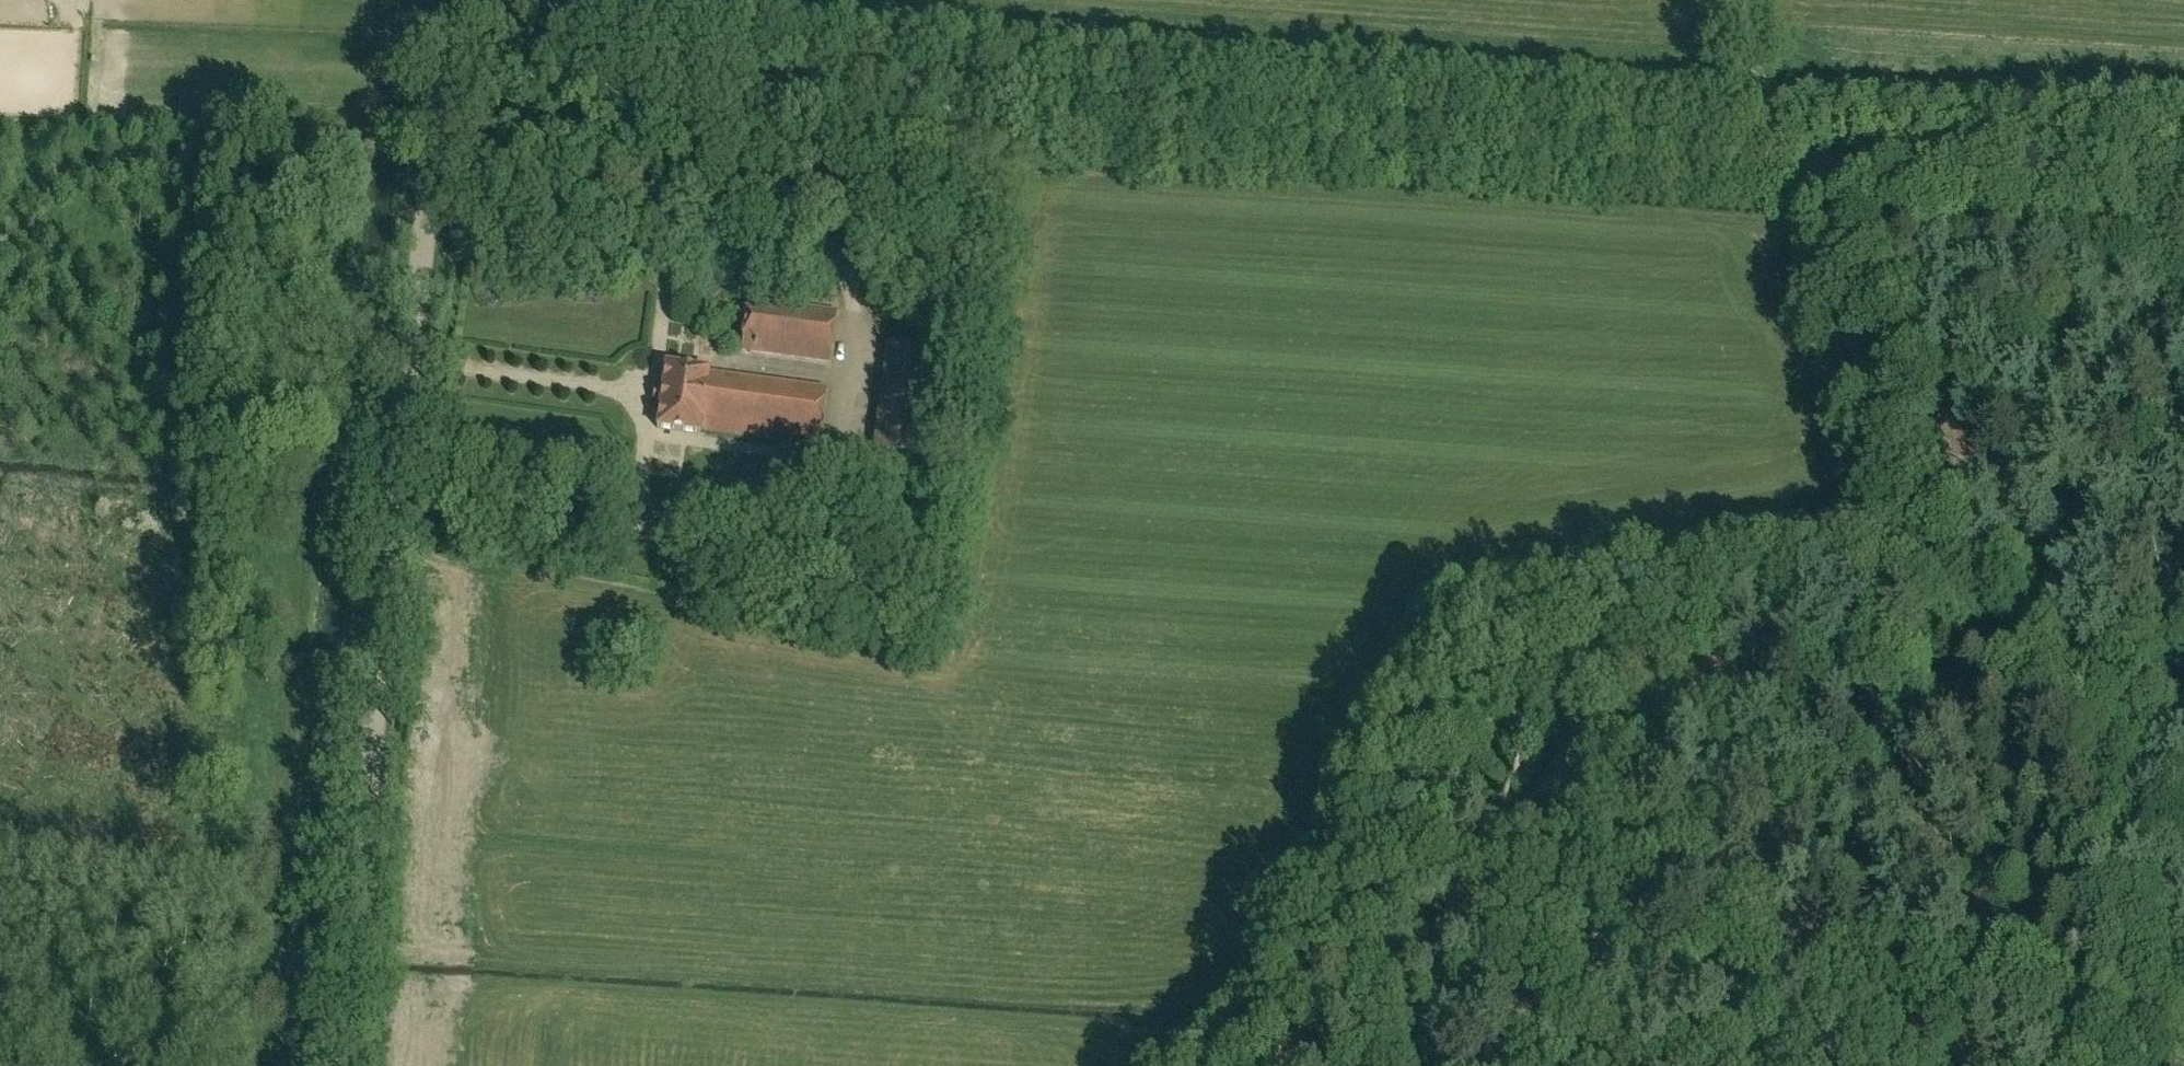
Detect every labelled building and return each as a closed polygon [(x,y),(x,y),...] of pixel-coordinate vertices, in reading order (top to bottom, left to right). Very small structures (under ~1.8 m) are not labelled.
[(837,312),(749,300),(742,351),(830,363),(837,312)] [(709,371),(665,365),(662,388),(655,387),(653,404),(660,405),(657,428),(700,434),(701,432),(819,448),(827,389),(709,373),(709,371)]
